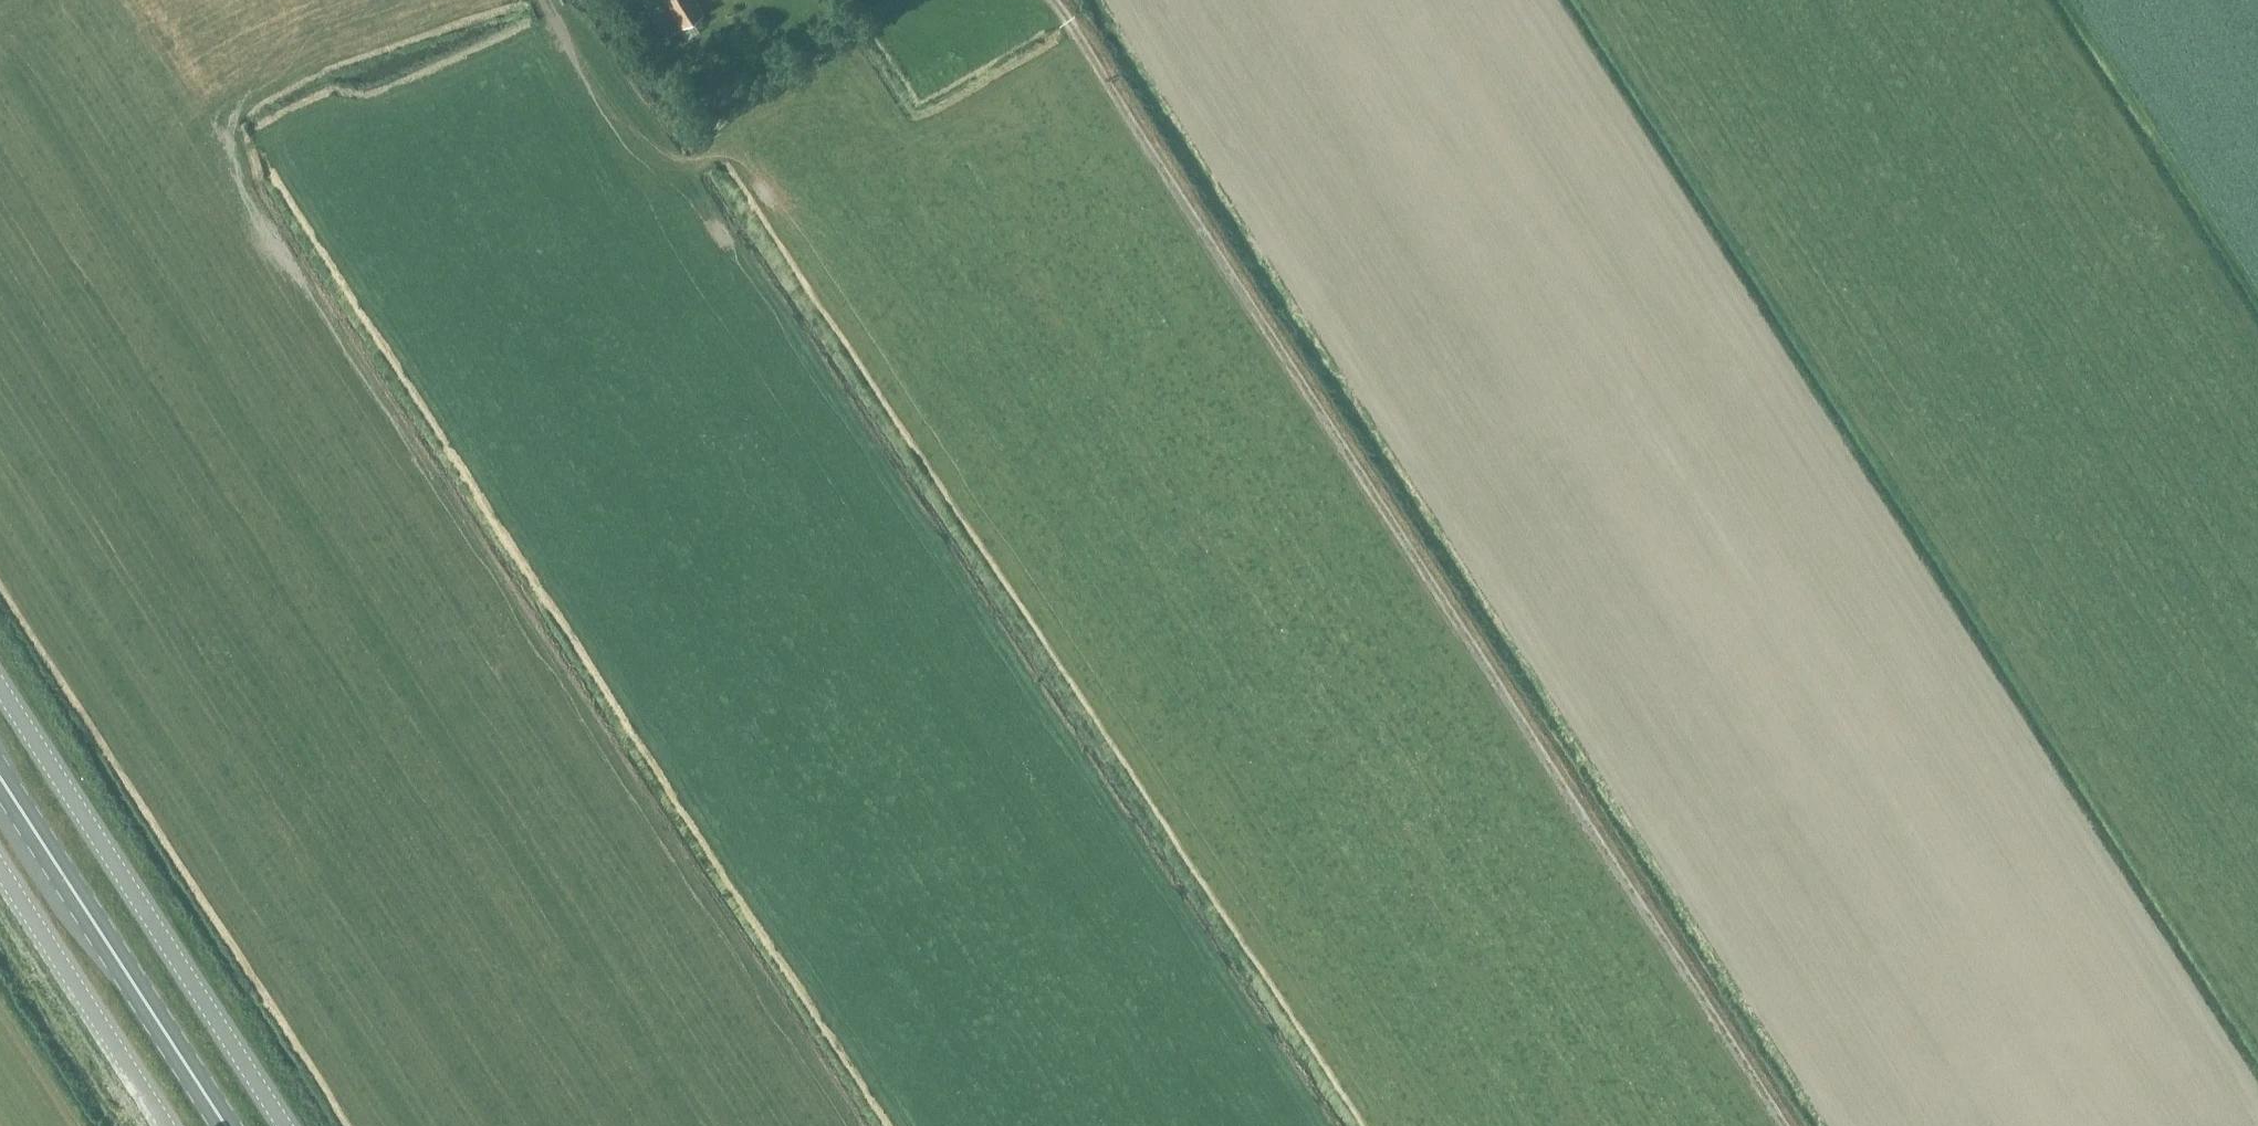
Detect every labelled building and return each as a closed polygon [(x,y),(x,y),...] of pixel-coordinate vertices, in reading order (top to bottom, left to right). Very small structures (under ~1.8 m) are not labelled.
[(642,1),(667,40),(706,15),(696,0),(644,0),(642,1)]
